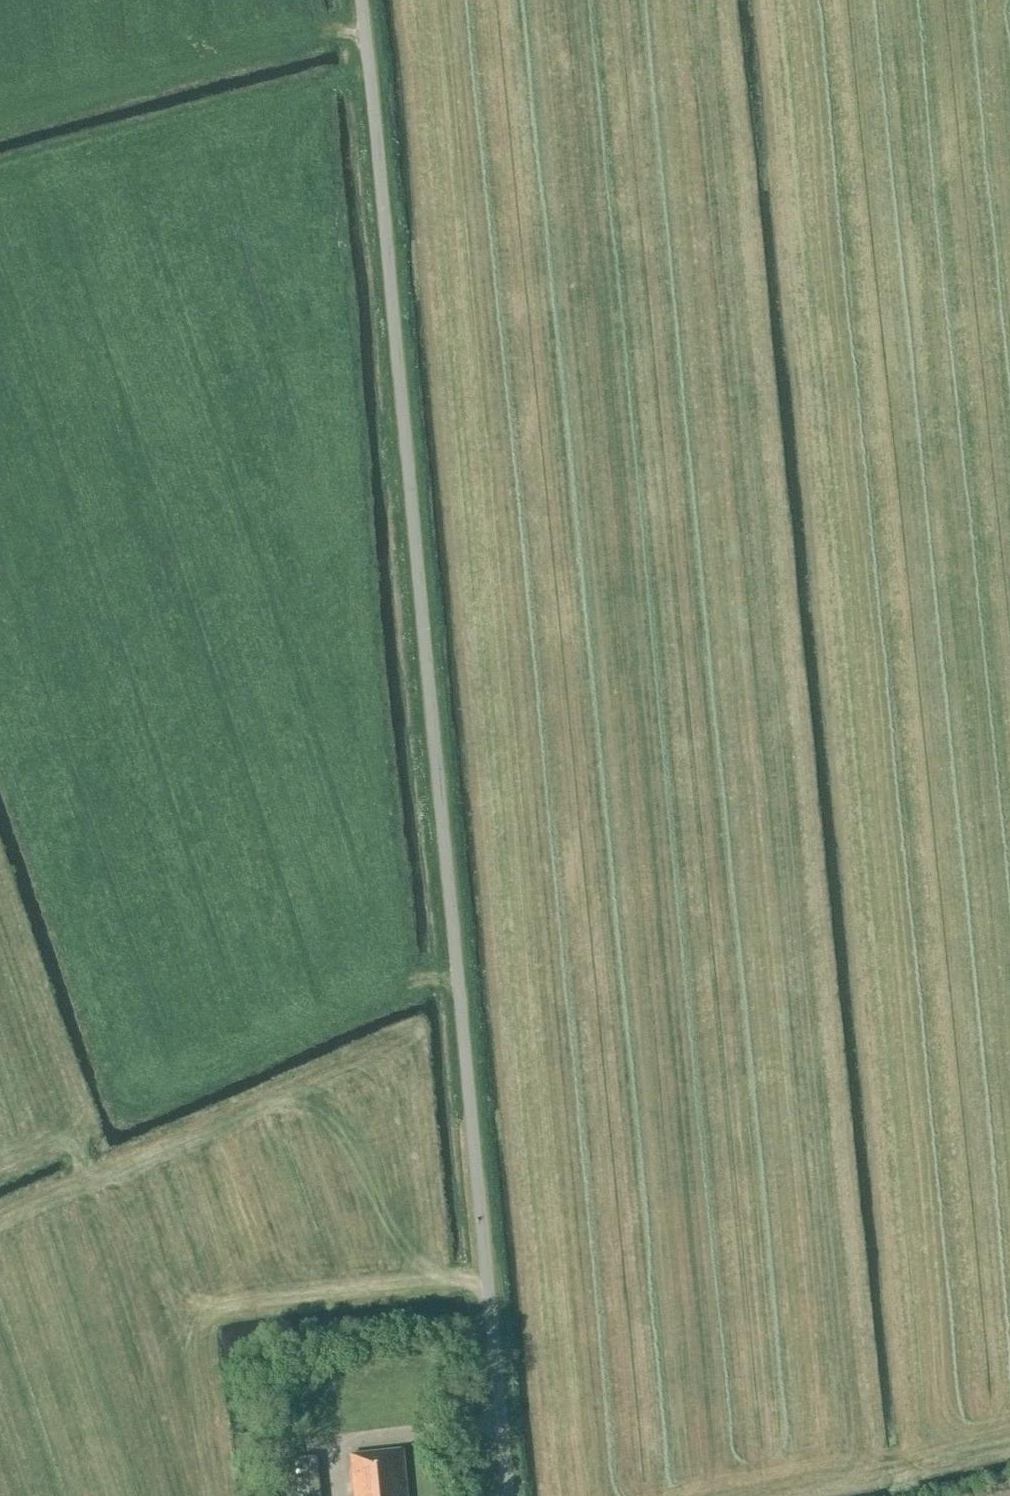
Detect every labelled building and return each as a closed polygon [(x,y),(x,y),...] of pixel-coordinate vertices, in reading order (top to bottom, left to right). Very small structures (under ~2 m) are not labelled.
[(403,1449),(351,1454),(355,1495),(408,1495),(403,1449)] [(317,1457),(283,1461),(286,1495),(321,1495),(317,1457)]
